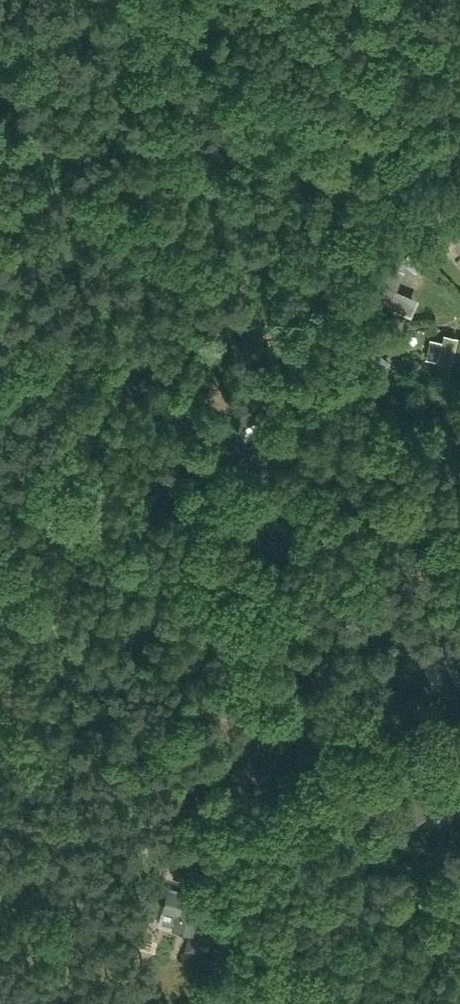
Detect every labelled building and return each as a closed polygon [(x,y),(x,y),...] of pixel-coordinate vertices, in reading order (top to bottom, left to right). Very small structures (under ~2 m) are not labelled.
[(435,245),(459,269),(459,239),(449,229),(435,245)] [(437,331),(422,359),(439,369),(454,341),(437,331)]
